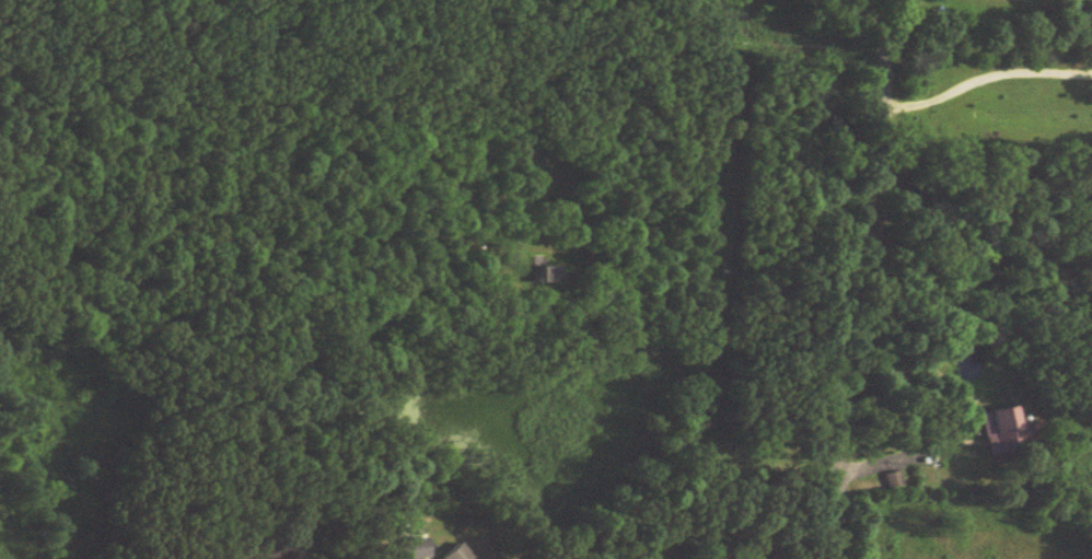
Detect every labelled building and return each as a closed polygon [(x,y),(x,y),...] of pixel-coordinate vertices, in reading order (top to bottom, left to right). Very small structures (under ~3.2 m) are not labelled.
[(563,284),(563,265),(546,265),(546,284),(563,284)] [(1038,428),(1027,430),(1022,406),(996,411),(1003,448),(1041,442),(1038,428)] [(886,476),(892,494),(908,489),(903,470),(886,476)] [(437,558),(437,539),(402,539),(402,558),(437,558)] [(467,542),(447,558),(482,558),(467,542)]
